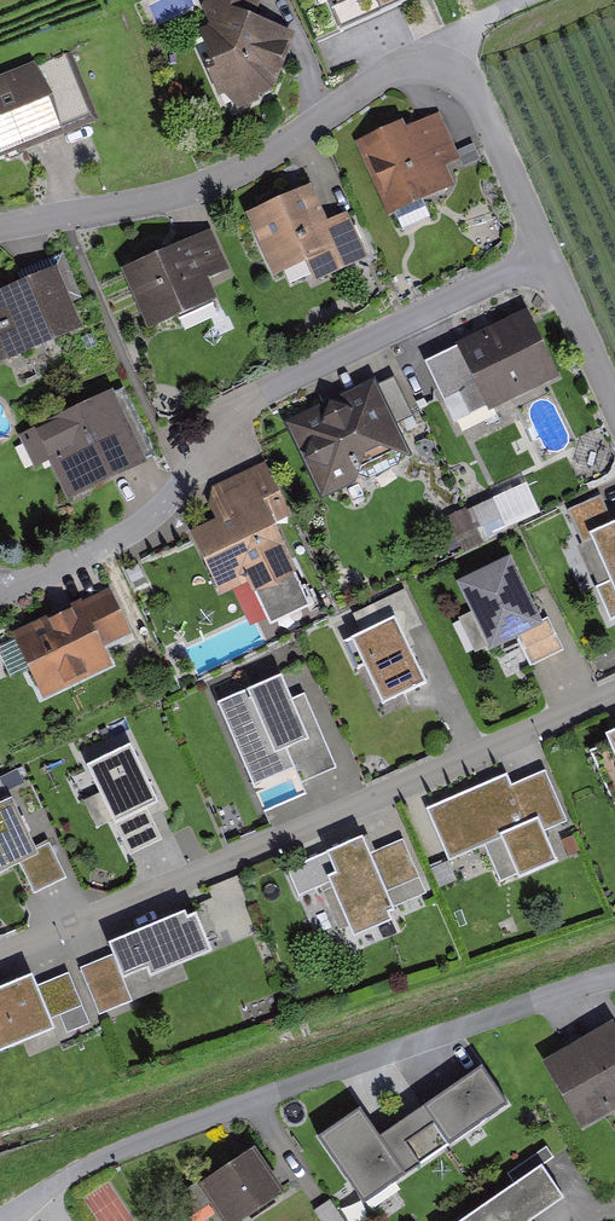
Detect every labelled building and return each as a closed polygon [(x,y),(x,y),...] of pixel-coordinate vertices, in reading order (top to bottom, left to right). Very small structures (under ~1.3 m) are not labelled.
[(276,90),(300,33),(259,16),(266,0),(213,0),(210,6),(218,27),(203,33),(230,107),(276,90)] [(346,30),(416,0),(333,0),(346,30)] [(36,62),(0,79),(0,163),(68,131),(36,62)] [(468,180),(438,110),(367,141),(398,211),(468,180)] [(330,219),(314,183),(248,214),(276,274),(309,259),(319,281),(373,256),(351,209),(330,219)] [(231,270),(213,230),(125,267),(152,330),(221,301),(211,278),(231,270)] [(56,271),(0,296),(0,349),(4,358),(80,324),(56,271)] [(562,377),(528,309),(429,358),(463,426),(562,377)] [(411,440),(380,380),(297,423),(328,483),(411,440)] [(144,464),(114,394),(42,425),(72,495),(144,464)] [(299,515),(273,462),(211,492),(224,518),(194,532),(227,598),(301,562),(282,523),(299,515)] [(463,548),(543,510),(528,479),(449,518),(463,548)] [(578,512),(614,593),(614,496),(578,512)] [(513,566),(465,586),(490,648),(538,629),(513,566)] [(136,643),(105,589),(17,639),(48,693),(136,643)] [(410,620),(368,639),(399,704),(441,685),(410,620)] [(297,674),(229,705),(270,795),(308,777),(298,754),(327,741),(297,674)] [(142,742),(91,766),(122,829),(172,804),(142,742)] [(517,775),(436,812),(459,863),(515,838),(532,876),(567,860),(554,831),(581,819),(557,767),(520,784),(517,775)] [(91,768),(73,777),(112,856),(130,847),(91,768)] [(0,821),(0,871),(14,865),(29,898),(66,882),(33,806),(0,821)] [(425,841),(435,862),(450,856),(440,834),(425,841)] [(373,852),(366,836),(329,852),(338,872),(329,876),(356,937),(397,919),(391,907),(431,889),(408,837),(373,852)] [(214,949),(197,908),(111,942),(116,953),(85,966),(104,1013),(136,1000),(126,975),(152,964),(156,972),(214,949)] [(0,986),(0,1052),(58,1028),(54,1018),(89,1004),(75,971),(39,985),(34,972),(0,986)] [(611,1024),(550,1065),(593,1129),(614,1115),(614,1030),(611,1024)] [(376,1112),(335,1141),(379,1205),(524,1106),(498,1068),(395,1139),(376,1112)] [(256,1148),(187,1194),(205,1220),(247,1220),(287,1195),(256,1148)] [(542,1170),(463,1220),(536,1220),(563,1203),(542,1170)]
